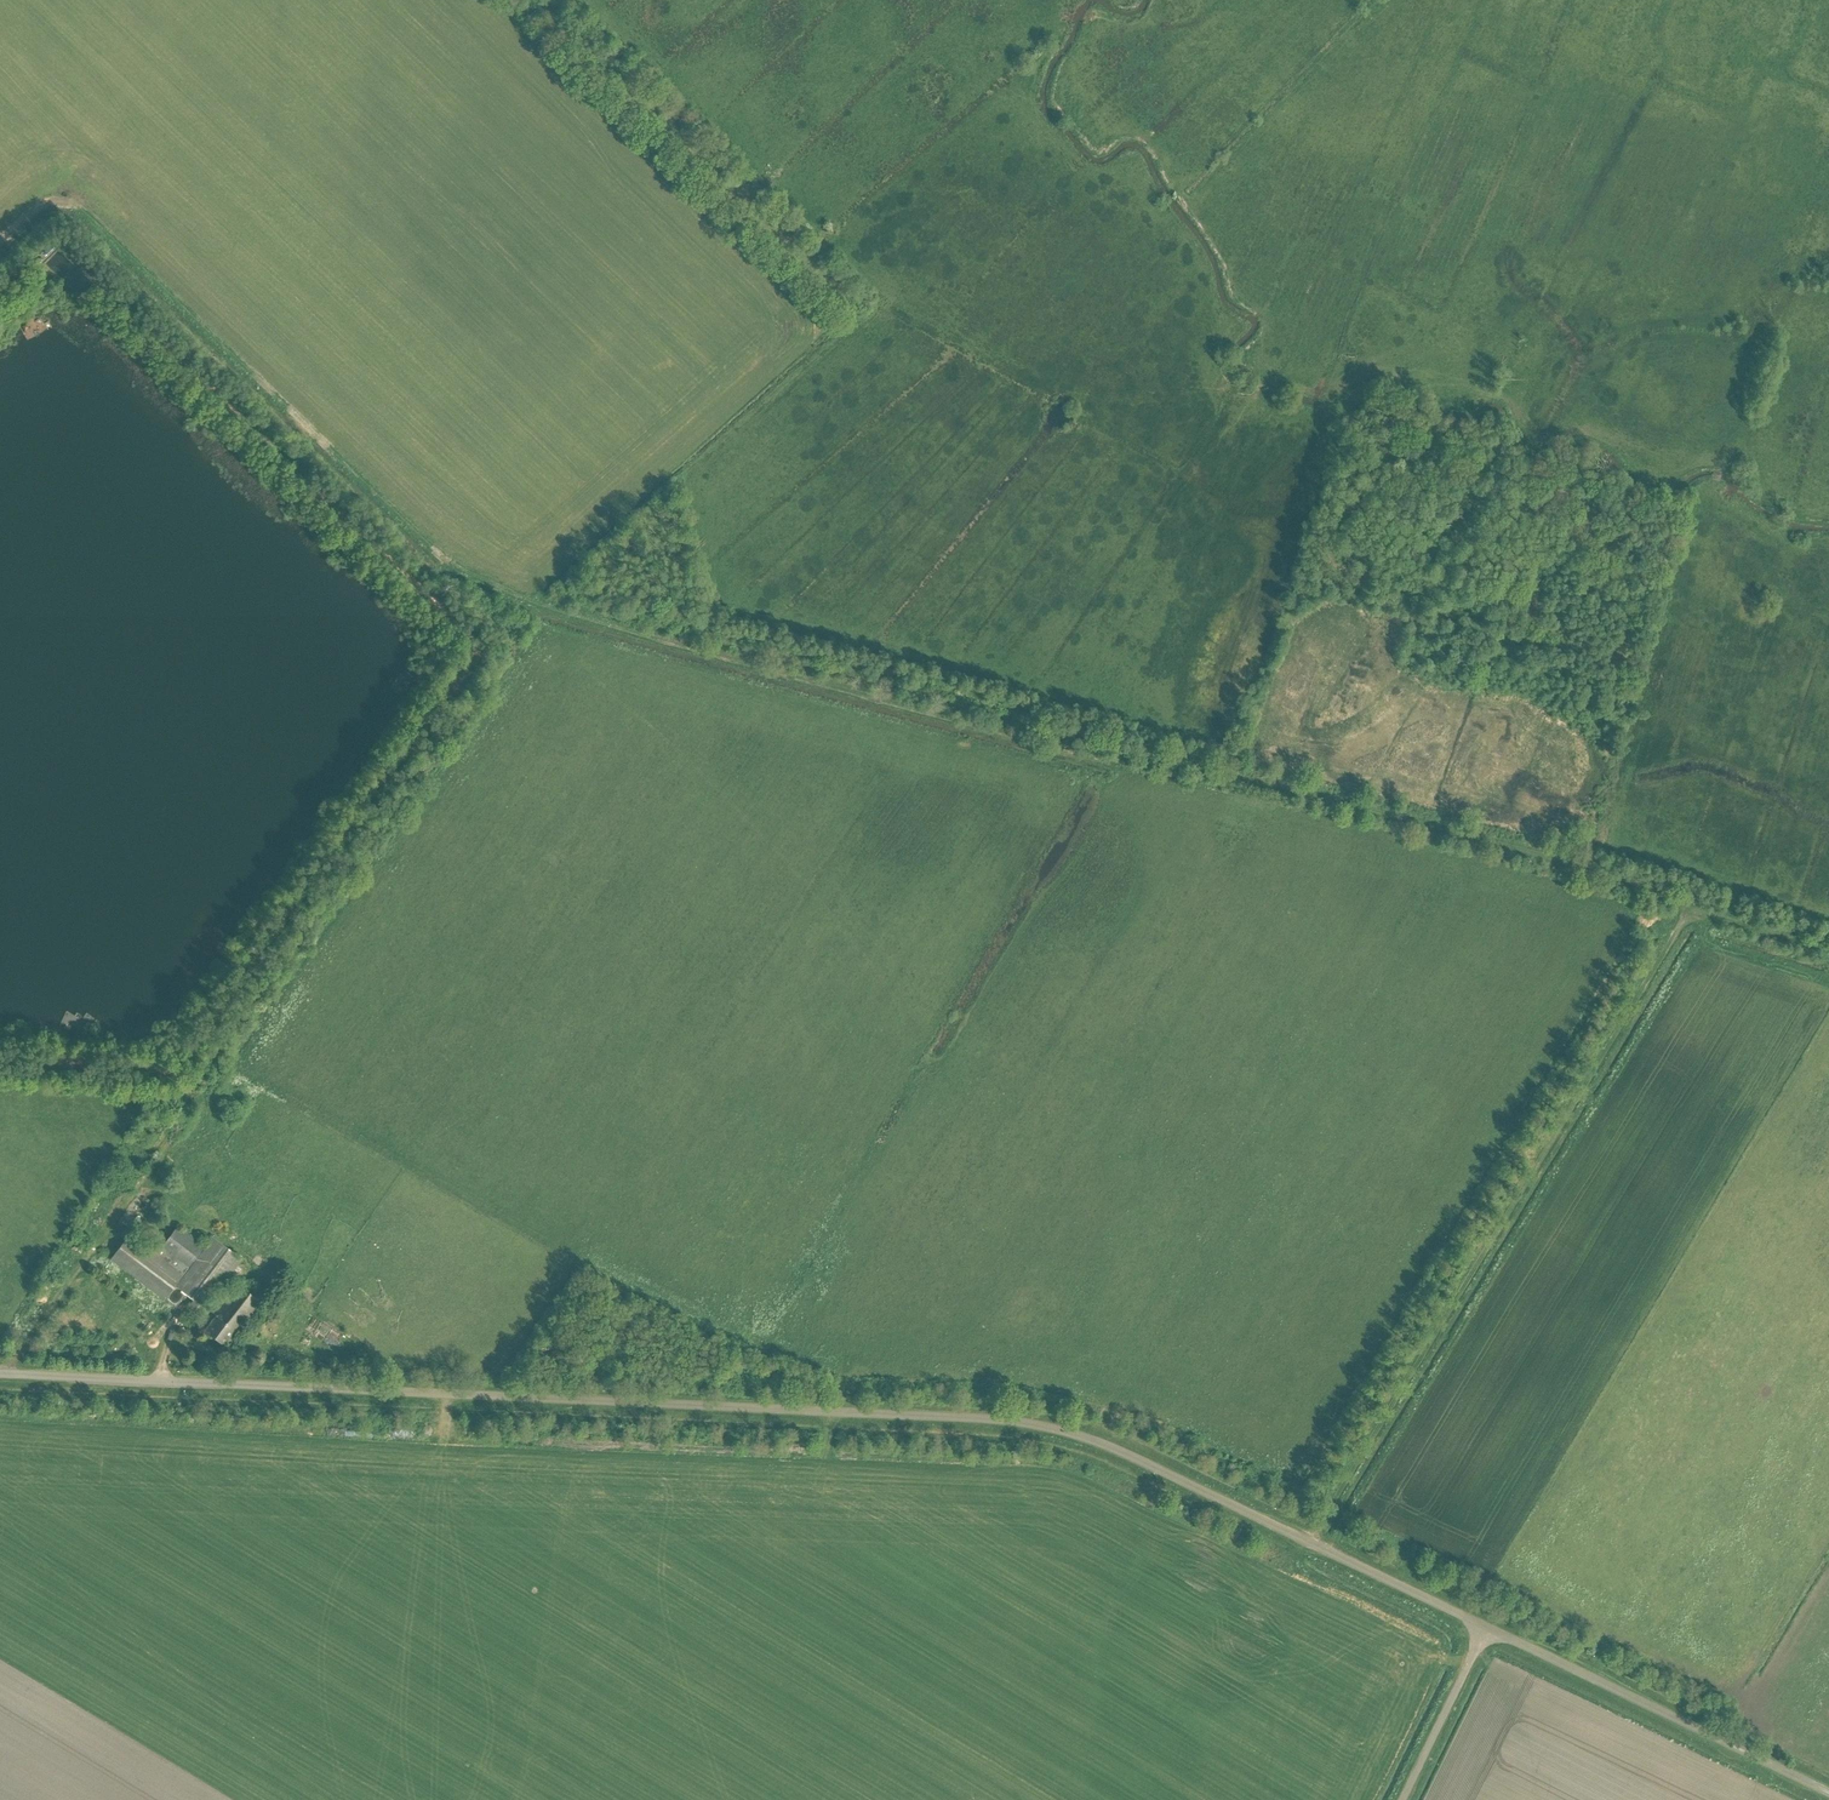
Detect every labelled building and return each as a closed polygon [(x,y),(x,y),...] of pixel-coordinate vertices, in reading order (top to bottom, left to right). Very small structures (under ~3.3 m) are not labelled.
[(47,261),(83,294),(95,280),(59,248),(47,261)] [(129,1216),(141,1199),(135,1195),(123,1212),(129,1216)] [(110,1259),(163,1298),(176,1307),(185,1295),(191,1300),(188,1305),(200,1314),(242,1257),(213,1236),(205,1248),(176,1227),(162,1245),(160,1243),(153,1244),(147,1251),(127,1236),(110,1259)] [(216,1314),(205,1329),(225,1345),(235,1331),(236,1332),(259,1303),(236,1285),(215,1313),(216,1314)] [(281,1299),(279,1306),(285,1308),(287,1301),(281,1299)]
